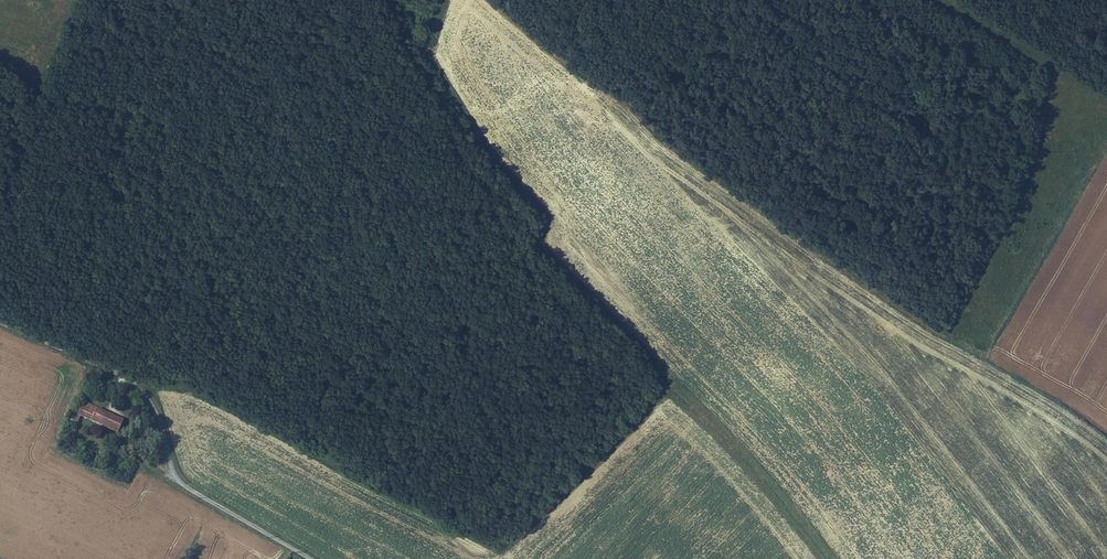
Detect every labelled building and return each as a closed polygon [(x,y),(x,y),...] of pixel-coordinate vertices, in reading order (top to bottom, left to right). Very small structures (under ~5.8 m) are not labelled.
[(108,414),(83,402),(73,423),(76,424),(81,414),(103,425),(108,414)] [(108,414),(103,425),(117,431),(122,420),(108,414)]
